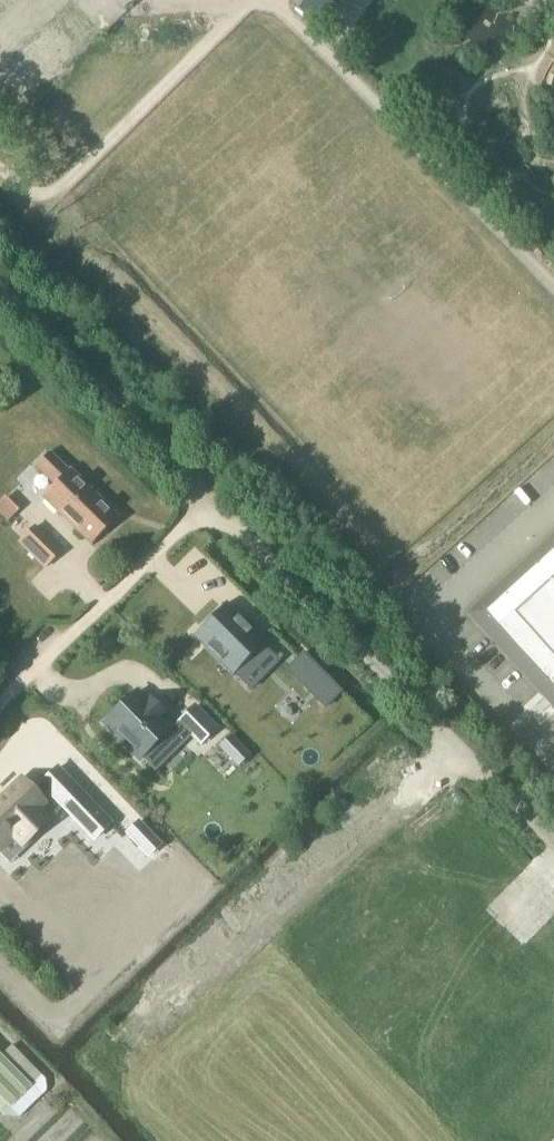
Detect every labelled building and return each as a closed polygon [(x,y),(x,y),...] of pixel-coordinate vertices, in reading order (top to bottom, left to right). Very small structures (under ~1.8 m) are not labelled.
[(156,10),(166,0),(146,0),(156,10)] [(288,3),(307,17),(320,0),(291,0),(288,3)] [(49,453),(38,464),(35,466),(54,485),(42,497),(90,545),(118,518),(69,470),(68,471),(49,453)] [(14,514),(0,501),(0,513),(8,520),(14,514)] [(62,555),(37,530),(24,543),(50,568),(62,555)] [(466,614),(553,711),(553,535),(466,614)] [(227,605),(193,638),(233,677),(235,675),(241,681),(269,653),(263,647),(266,644),(227,605)] [(302,654),(287,670),(325,708),(340,692),(302,654)] [(136,692),(104,723),(139,759),(141,757),(150,766),(178,739),(182,743),(191,734),(201,744),(215,730),(193,707),(179,722),(180,723),(172,730),(161,719),(165,715),(150,699),(146,703),(136,692)] [(230,735),(218,747),(237,767),(250,755),(230,735)] [(12,833),(23,845),(48,821),(37,809),(43,803),(41,800),(48,794),(93,841),(112,823),(58,767),(39,784),(40,786),(33,792),(22,781),(8,794),(6,792),(0,797),(0,845),(12,833)] [(155,842),(136,822),(125,833),(144,853),(155,842)] [(10,1107),(31,1086),(0,1055),(0,1097),(10,1107)]
